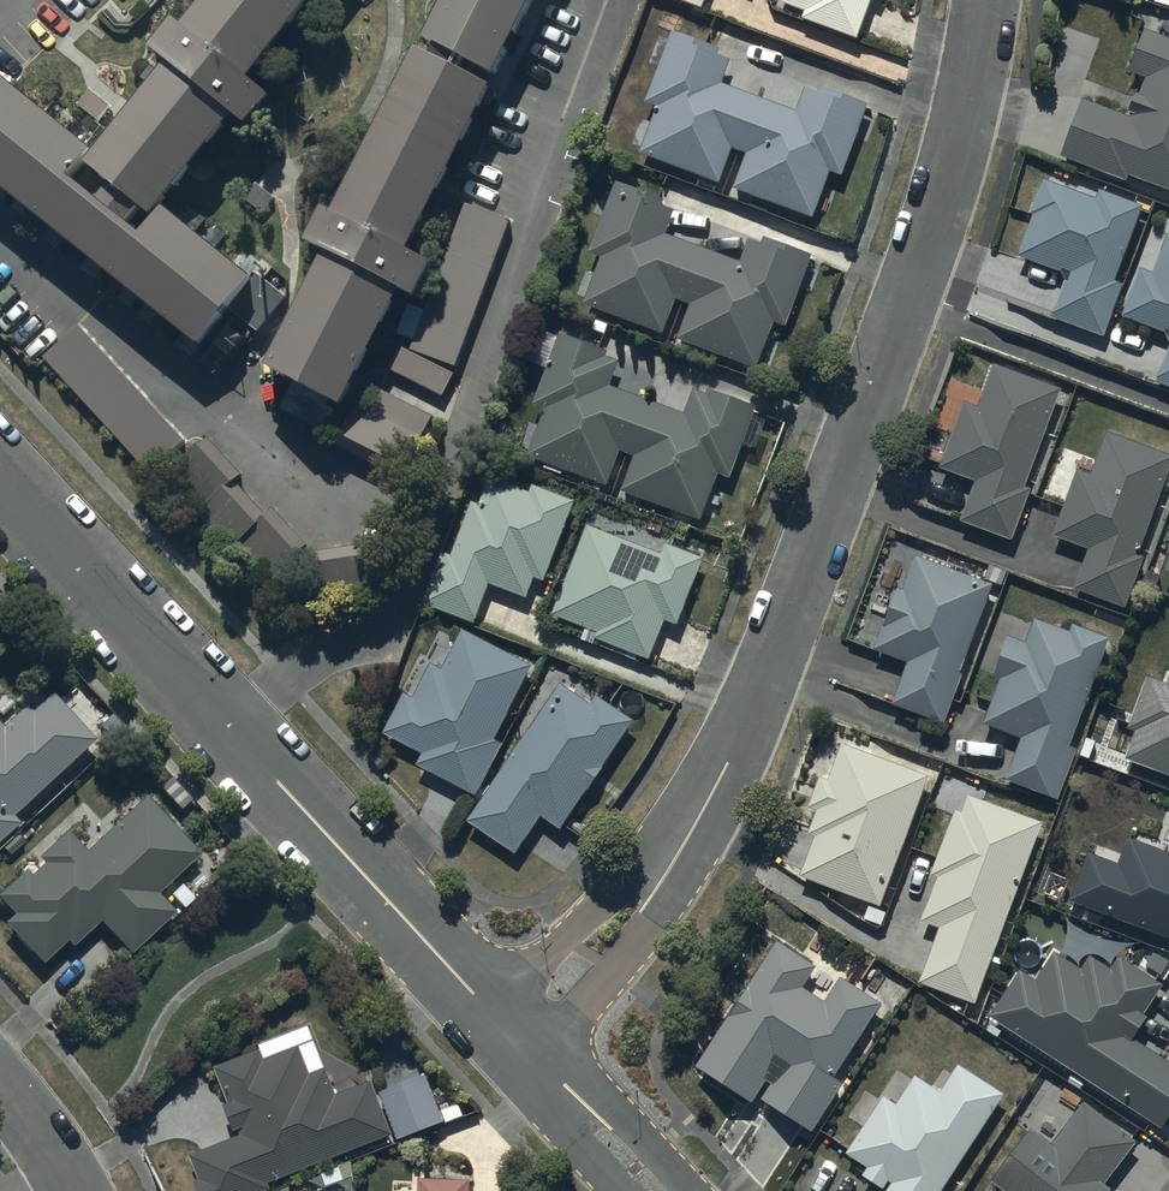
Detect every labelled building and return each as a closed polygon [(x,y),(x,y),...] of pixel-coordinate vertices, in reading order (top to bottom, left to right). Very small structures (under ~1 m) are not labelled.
[(0,96),(0,188),(208,351),(255,290),(160,216),(331,0),(219,0),(97,154),(8,85),(0,96)] [(280,360),(354,396),(547,0),(455,0),(280,360)] [(810,10),(807,19),(859,38),(873,0),(782,0),(810,10)] [(742,151),(760,99),(723,86),(733,60),(670,37),(646,104),(659,109),(643,154),(720,182),(732,147),(742,151)] [(1151,37),(1138,72),(1152,77),(1144,99),(1138,97),(1131,116),(1085,100),(1064,161),(1131,185),(1134,178),(1168,190),(1168,43),(1151,37)] [(802,113),(760,99),(742,151),(750,155),(737,193),(817,219),(832,173),(844,177),(868,106),(811,87),(802,113)] [(1100,199),(1046,180),(1033,214),(1038,216),(1023,258),(1070,275),(1054,319),(1106,338),(1126,285),(1117,281),(1142,210),(1101,195),(1100,199)] [(684,304),(704,248),(669,236),(678,211),(618,189),(594,255),(606,259),(588,308),(666,336),(678,301),(684,304)] [(466,203),(411,351),(456,368),(511,220),(466,203)] [(744,263),(704,248),(684,304),(691,307),(679,341),(759,370),(776,322),(788,327),(812,261),(752,240),(744,263)] [(1158,274),(1144,268),(1125,320),(1168,336),(1168,244),(1158,274)] [(186,439),(84,327),(50,358),(151,470),(186,439)] [(624,362),(563,339),(537,407),(549,411),(531,459),(609,489),(623,452),(629,454),(649,400),(614,387),(624,362)] [(399,352),(387,375),(442,403),(454,379),(399,352)] [(1160,383),(1168,387),(1168,359),(1160,383)] [(1062,391),(999,368),(983,410),(967,404),(942,470),(977,483),(963,522),(1015,541),(1033,493),(1025,490),(1062,391)] [(758,412),(696,391),(688,414),(649,400),(629,454),(638,457),(625,493),(704,521),(720,475),(734,480),(758,412)] [(432,422),(379,394),(366,418),(359,415),(340,449),(400,481),(432,422)] [(1110,434),(1095,477),(1082,473),(1059,537),(1093,550),(1077,592),(1128,611),(1147,558),(1140,556),(1168,478),(1168,456),(1110,434)] [(243,481),(209,444),(169,480),(203,517),(198,521),(231,557),(239,550),(270,584),(307,550),(274,514),(267,521),(236,488),(243,481)] [(532,498),(495,484),(485,513),(469,507),(451,555),(442,552),(422,607),(477,627),(491,586),(528,600),(535,579),(547,583),(575,504),(536,489),(532,498)] [(670,557),(591,525),(555,616),(599,633),(596,639),(651,661),(666,622),(678,626),(704,561),(673,549),(670,557)] [(385,547),(313,558),(320,606),(392,595),(385,547)] [(992,587),(920,561),(908,595),(902,592),(881,650),(914,662),(899,704),(944,721),(992,587)] [(1030,644),(1013,638),(997,679),(1004,681),(987,726),(1023,740),(1007,782),(1058,802),(1075,756),(1069,753),(1112,642),(1078,629),(1075,635),(1039,621),(1030,644)] [(531,667),(467,635),(448,672),(435,665),(418,698),(408,693),(386,735),(423,754),(416,768),(474,797),(499,748),(491,745),(531,667)] [(1125,767),(1168,783),(1168,684),(1148,676),(1143,690),(1145,690),(1128,736),(1135,739),(1125,767)] [(593,706),(563,686),(472,822),(518,853),(542,817),(561,829),(632,723),(597,700),(593,706)] [(17,828),(12,823),(96,746),(56,702),(35,721),(30,715),(5,738),(0,734),(0,844),(17,828)] [(929,780),(845,749),(833,782),(822,778),(811,808),(821,812),(812,836),(819,839),(805,878),(883,907),(929,780)] [(965,796),(936,876),(941,878),(924,924),(942,930),(922,986),(978,1006),(1044,825),(965,796)] [(170,919),(151,898),(193,860),(147,810),(88,864),(70,844),(48,864),(54,871),(42,881),(37,875),(5,903),(23,923),(15,931),(46,965),(71,942),(74,946),(102,920),(132,953),(170,919)] [(1089,859),(1071,909),(1168,945),(1168,859),(1130,845),(1120,870),(1089,859)] [(816,975),(779,950),(695,1074),(750,1111),(765,1088),(771,1092),(761,1107),(810,1140),(842,1093),(831,1086),(881,1011),(843,986),(827,1010),(803,994),(816,975)] [(1020,976),(990,1024),(1166,1136),(1168,1130),(1168,1069),(1135,1048),(1149,1026),(1144,1023),(1163,994),(1119,966),(1111,977),(1090,964),(1083,976),(1056,959),(1038,988),(1020,976)] [(192,1157),(202,1183),(199,1184),(202,1190),(275,1190),(273,1187),(395,1140),(375,1086),(340,1100),(330,1075),(315,1080),(304,1051),(269,1064),(266,1055),(219,1073),(231,1105),(228,1107),(238,1133),(242,1132),(244,1137),(192,1157)] [(886,1104),(848,1160),(868,1174),(863,1182),(877,1190),(887,1190),(888,1190),(889,1190),(948,1190),(1006,1104),(961,1073),(942,1101),(917,1085),(898,1113),(886,1104)] [(429,1074),(381,1092),(400,1141),(448,1123),(429,1074)] [(1084,1102),(1052,1144),(1030,1128),(990,1181),(1003,1190),(1112,1190),(1104,1184),(1137,1141),(1084,1102)] [(468,1174),(418,1173),(417,1190),(468,1190),(468,1174)]
